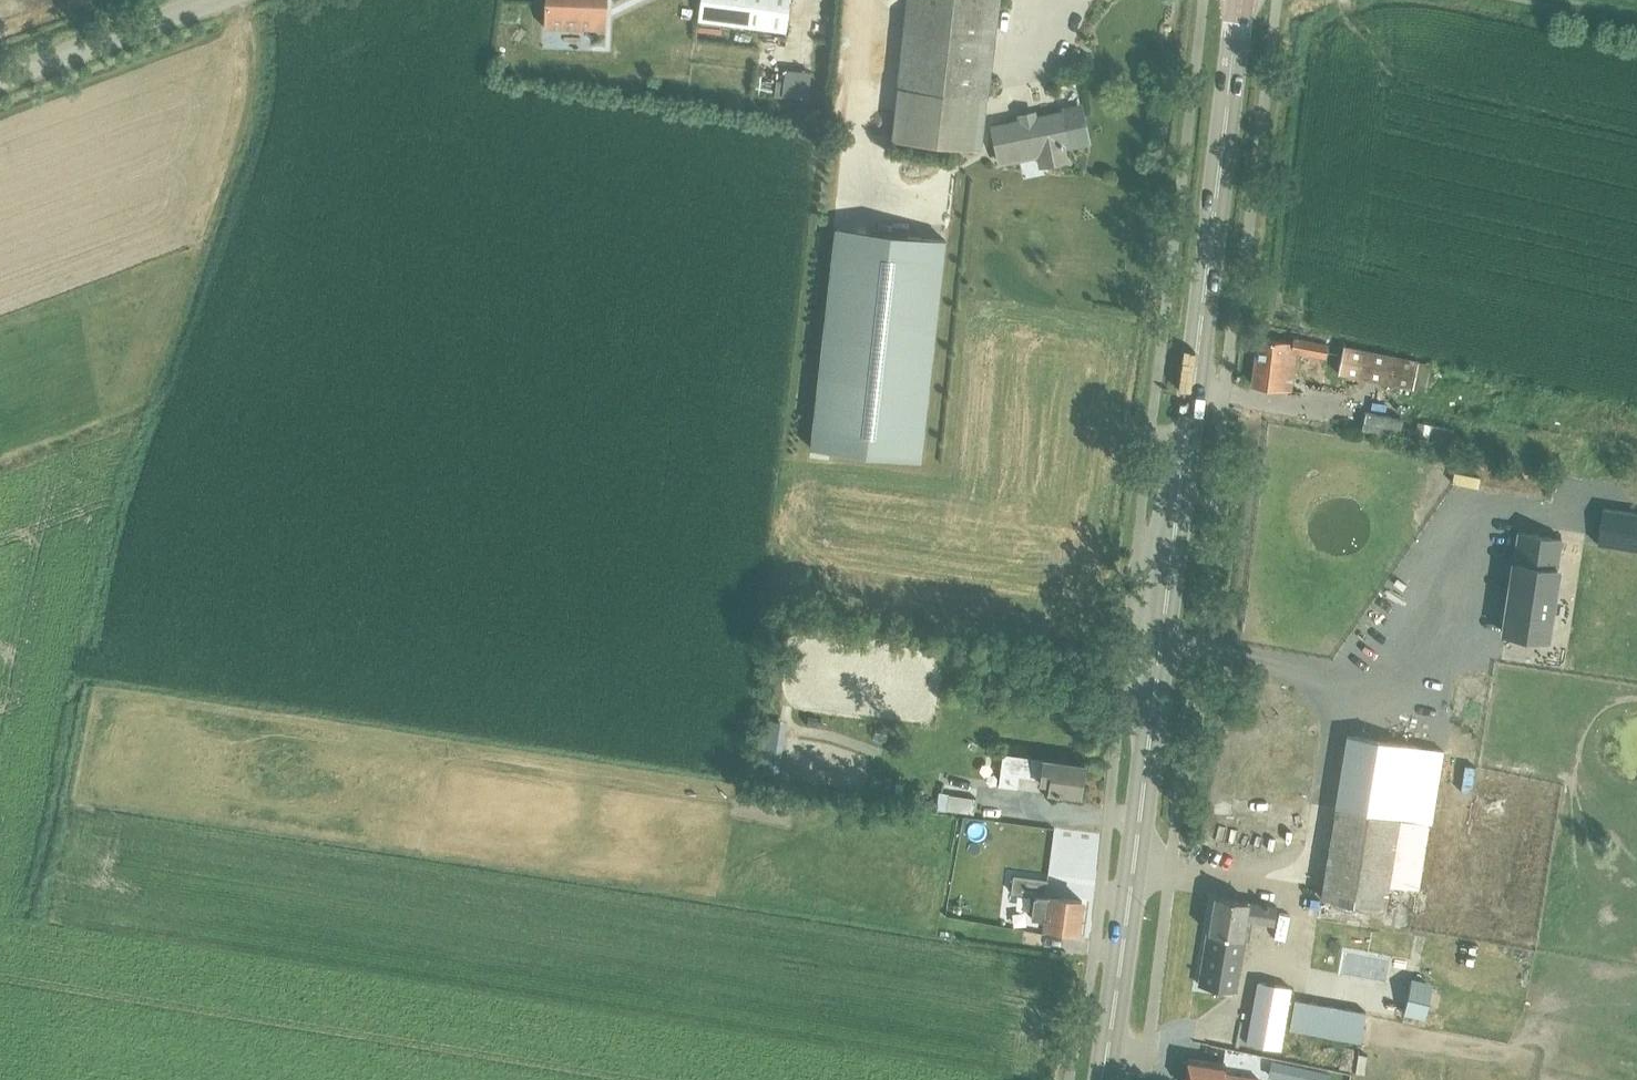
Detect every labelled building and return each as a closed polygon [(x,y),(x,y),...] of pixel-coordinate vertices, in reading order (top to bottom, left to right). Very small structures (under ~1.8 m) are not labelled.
[(544,26),(591,28),(591,8),(607,8),(607,0),(545,0),(544,26)] [(697,20),(786,32),(790,0),(700,0),(697,20)] [(893,141),(982,152),(1000,0),(910,0),(893,141)] [(1084,140),(1078,109),(990,127),(998,162),(1038,153),(1040,166),(1066,161),(1062,145),(1084,140)] [(836,228),(810,449),(920,461),(945,240),(836,228)] [(1291,390),(1296,353),(1326,358),(1328,345),(1293,338),(1292,343),(1257,338),(1251,386),(1291,390)] [(1338,373),(1413,388),(1418,360),(1343,346),(1338,373)] [(1364,412),(1361,430),(1399,437),(1402,420),(1364,412)] [(1596,544),(1636,551),(1636,513),(1602,508),(1596,544)] [(1507,587),(1504,613),(1508,613),(1505,634),(1548,641),(1556,594),(1552,594),(1561,538),(1517,531),(1513,562),(1516,563),(1512,588),(1507,587)] [(876,725),(874,737),(886,739),(888,727),(876,725)] [(1347,735),(1335,807),(1430,823),(1442,750),(1347,735)] [(1080,795),(1084,764),(1004,752),(999,785),(1018,787),(1019,775),(1040,778),(1039,783),(1053,786),(1052,791),(1080,795)] [(940,793),(938,808),(946,809),(973,813),(975,798),(948,794),(940,793)] [(937,803),(916,799),(914,810),(935,814),(937,803)] [(1334,811),(1321,897),(1384,907),(1388,883),(1419,888),(1430,827),(1430,823),(1335,807),(1334,811)] [(1047,881),(1014,875),(1011,892),(1036,896),(1033,917),(1049,919),(1048,926),(1078,931),(1083,901),(1045,895),(1047,881)] [(1249,939),(1253,919),(1273,923),(1276,905),(1216,895),(1201,983),(1234,989),(1242,939),(1249,939)] [(1257,982),(1246,1042),(1279,1048),(1283,1027),(1289,998),(1291,988),(1257,982)] [(1295,999),(1290,1028),(1361,1041),(1366,1011),(1295,999)] [(1186,1074),(1185,1079),(1259,1079),(1224,1073),(1226,1063),(1188,1057),(1188,1060),(1183,1062),(1181,1071),(1186,1074)] [(1270,1077),(1286,1079),(1308,1079),(1310,1068),(1274,1060),(1270,1077)]
